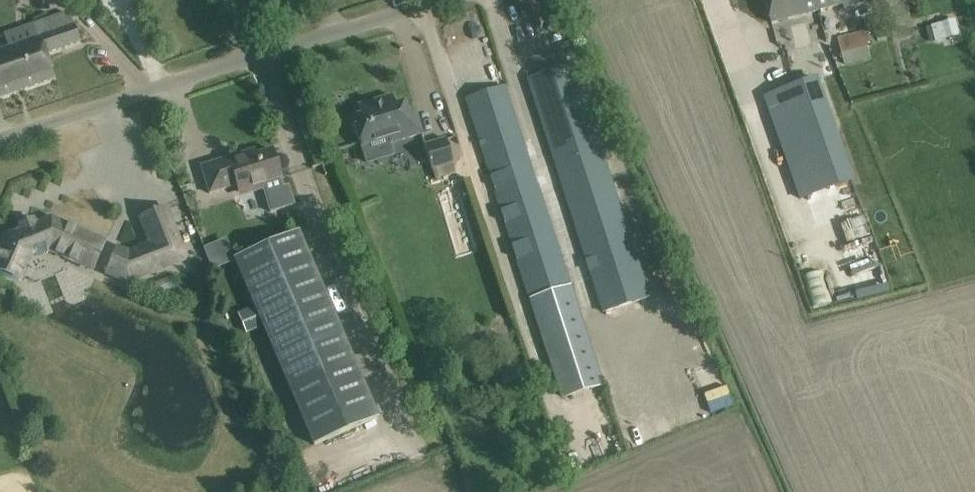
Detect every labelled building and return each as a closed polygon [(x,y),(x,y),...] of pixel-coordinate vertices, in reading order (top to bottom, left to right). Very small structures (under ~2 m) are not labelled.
[(815,0),(766,0),(772,24),(818,11),(815,0)] [(818,11),(843,4),(844,8),(866,2),(865,0),(815,0),(818,11)] [(52,29),(39,34),(46,54),(79,42),(74,25),(85,21),(81,8),(62,15),(49,20),(52,29)] [(942,22),(931,25),(936,42),(960,35),(957,22),(944,26),(942,22)] [(870,45),(866,31),(838,39),(842,53),(870,45)] [(38,36),(0,50),(0,97),(53,79),(45,54),(46,54),(39,34),(37,34),(38,36)] [(571,63),(526,78),(604,318),(650,303),(571,63)] [(817,79),(765,98),(801,200),(854,182),(817,79)] [(504,91),(466,103),(498,198),(535,186),(536,186),(504,91)] [(360,116),(352,118),(360,147),(408,133),(409,137),(422,134),(415,110),(406,112),(403,103),(395,106),(392,95),(357,106),(360,116)] [(424,146),(431,169),(453,162),(445,139),(424,146)] [(240,198),(263,190),(270,213),(295,205),(289,186),(283,188),(272,150),(255,155),(254,150),(200,166),(209,195),(236,186),(240,198)] [(535,186),(498,198),(515,251),(553,239),(535,186)] [(127,252),(116,247),(105,273),(127,282),(186,259),(165,207),(139,217),(150,243),(127,252)] [(93,271),(105,242),(50,218),(6,236),(0,249),(0,273),(23,283),(33,258),(46,252),(93,271)] [(246,335),(262,327),(313,444),(380,415),(299,228),(232,258),(252,304),(235,313),(246,335)] [(553,239),(515,251),(530,296),(567,283),(553,239)] [(567,284),(530,296),(563,394),(599,382),(567,284)]
